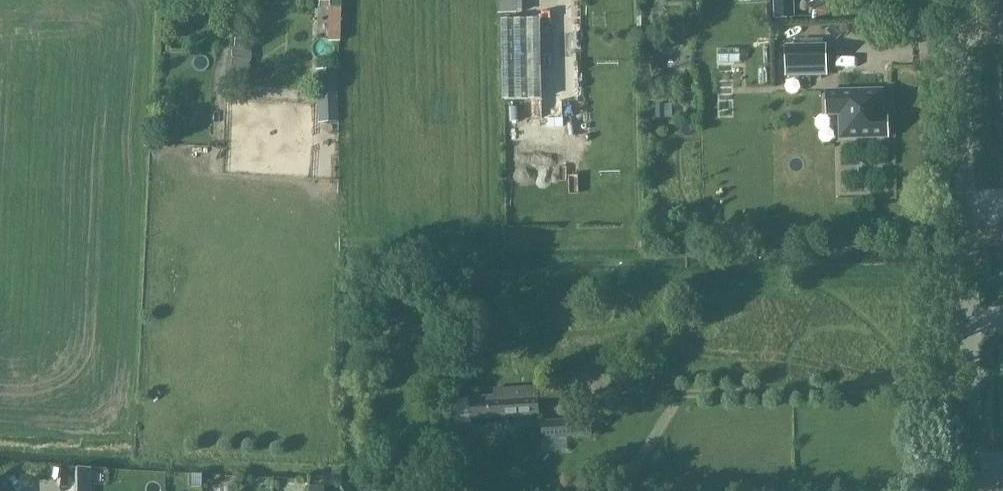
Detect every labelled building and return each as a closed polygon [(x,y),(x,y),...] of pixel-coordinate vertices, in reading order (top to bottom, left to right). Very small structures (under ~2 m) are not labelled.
[(499,14),(523,14),(523,0),(499,0),(499,14)] [(792,18),(792,0),(773,0),(773,18),(792,18)] [(541,100),(539,19),(500,20),(501,100),(541,100)] [(785,46),(786,76),(826,75),(825,45),(785,46)] [(251,48),(232,46),(229,69),(248,71),(251,48)] [(337,111),(335,71),(314,72),(316,112),(337,111)] [(883,114),(882,90),(826,91),(827,115),(839,115),(839,139),(887,137),(887,114),(883,114)] [(664,128),(663,104),(655,104),(655,128),(664,128)] [(537,387),(524,388),(493,390),(493,396),(453,398),(455,425),(472,424),(472,418),(538,414),(537,387)] [(543,451),(567,450),(567,440),(590,438),(588,419),(541,422),(543,451)] [(474,458),(473,435),(462,435),(463,458),(474,458)]
